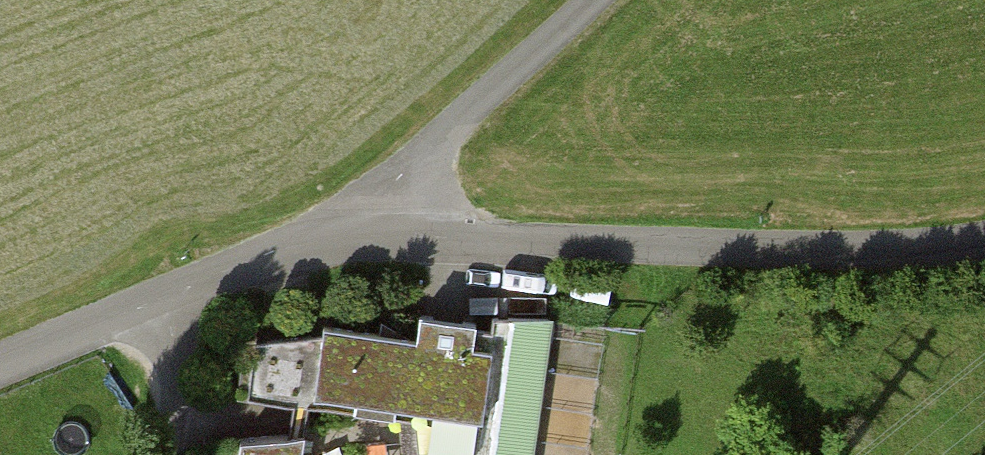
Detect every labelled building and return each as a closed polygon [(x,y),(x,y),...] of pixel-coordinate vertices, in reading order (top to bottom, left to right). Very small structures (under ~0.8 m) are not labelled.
[(245,396),(306,405),(302,432),(240,439),(238,454),(525,454),(544,316),(493,316),(489,330),(475,328),(476,322),(420,315),(416,338),(324,326),(322,333),(254,340),(245,396)]
